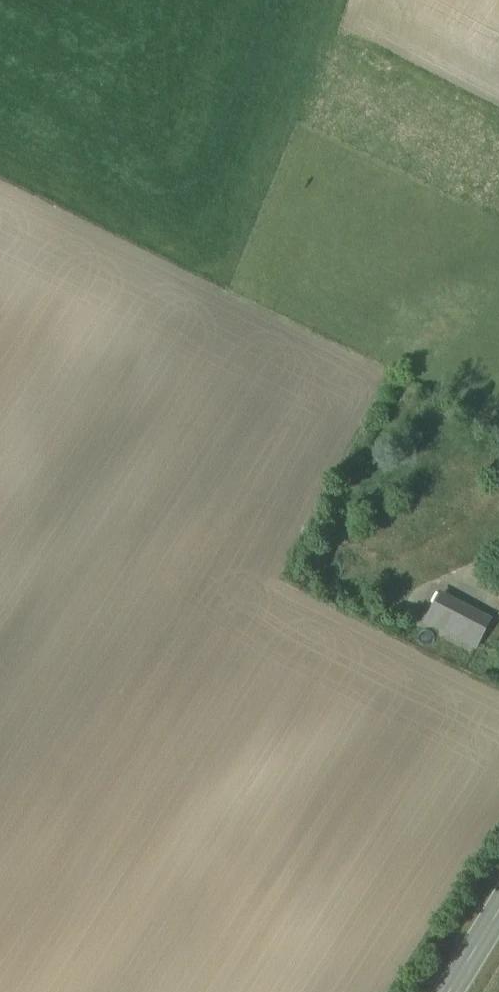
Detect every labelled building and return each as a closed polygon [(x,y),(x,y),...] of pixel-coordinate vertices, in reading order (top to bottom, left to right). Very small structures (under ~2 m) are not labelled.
[(442,596),(426,624),(477,649),(490,621),(442,596)]
